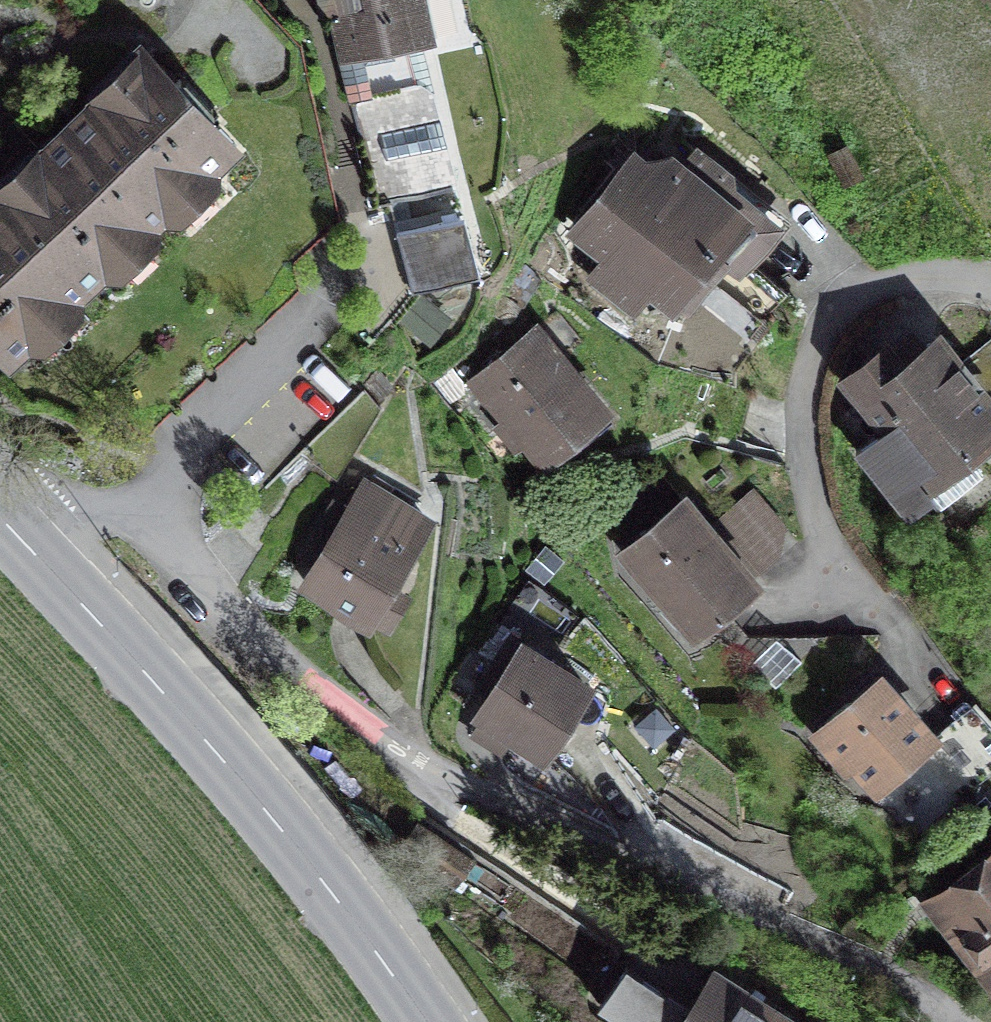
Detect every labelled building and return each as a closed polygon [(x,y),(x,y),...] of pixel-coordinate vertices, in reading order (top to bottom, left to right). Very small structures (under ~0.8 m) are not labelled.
[(376,203),(455,185),(446,150),(432,145),(409,44),(449,35),(441,0),(329,0),(376,203)] [(139,52),(0,182),(0,346),(9,356),(231,150),(139,52)] [(656,173),(636,158),(579,230),(684,312),(696,296),(747,337),(784,291),(742,258),(771,222),(728,187),(725,171),(699,150),(683,171),(668,159),(656,173)] [(397,234),(413,291),(481,272),(465,215),(397,234)] [(584,343),(557,311),(475,380),(543,461),(605,409),(581,381),(572,389),(554,368),(584,343)] [(939,339),(908,363),(893,345),(849,380),(865,400),(842,419),(899,490),(911,480),(936,511),(981,474),(963,451),(990,429),(990,403),(939,339)] [(428,519),(368,483),(349,514),(332,504),(304,551),(321,560),(306,585),(367,621),(428,519)] [(690,495),(624,551),(693,631),(746,586),(703,536),(715,525),(690,495)] [(586,682),(510,635),(481,682),(497,692),(482,716),(541,753),(586,682)] [(933,738),(881,678),(817,734),(842,763),(851,755),(878,785),(933,738)] [(939,902),(990,969),(990,862),(939,902)] [(716,970),(683,1021),(797,1021),(716,970)]
